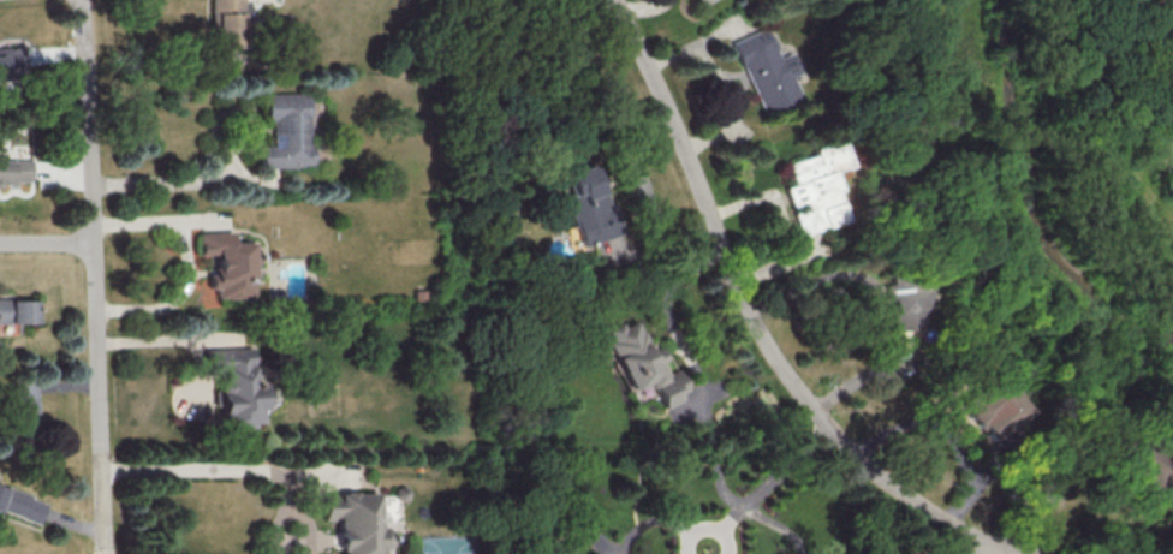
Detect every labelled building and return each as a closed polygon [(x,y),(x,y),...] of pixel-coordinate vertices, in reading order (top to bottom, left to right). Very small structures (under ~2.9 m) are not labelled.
[(241,48),(242,0),(211,0),(210,48),(241,48)] [(730,42),(763,116),(800,100),(789,76),(797,73),(788,52),(777,57),(764,27),(730,42)] [(24,77),(23,46),(0,47),(0,78),(24,77)] [(272,145),(259,146),(259,167),(309,167),(308,93),(264,93),(265,121),(271,121),(272,145)] [(798,235),(844,221),(829,171),(846,166),(838,139),(811,147),(813,154),(785,163),(791,184),(783,187),(798,235)] [(29,184),(30,159),(0,159),(0,184),(29,184)] [(565,172),(571,194),(565,196),(579,246),(617,235),(596,163),(565,172)] [(251,241),(231,241),(231,232),(198,232),(198,254),(209,254),(210,288),(214,288),(214,299),(252,299),(251,241)] [(887,330),(920,328),(918,278),(877,279),(878,301),(886,300),(887,330)] [(35,299),(0,299),(0,322),(34,323),(35,299)] [(630,392),(651,383),(662,409),(681,400),(678,393),(686,390),(677,369),(665,375),(659,361),(661,360),(655,345),(649,348),(637,320),(622,326),(621,322),(603,330),(630,392)] [(203,348),(203,368),(218,368),(219,425),(260,425),(260,400),(279,400),(278,385),(251,385),(251,348),(203,348)] [(1026,410),(992,372),(954,405),(987,443),(1026,410)] [(321,493),(321,519),(338,519),(338,553),(381,553),(381,548),(389,547),(389,527),(378,527),(377,492),(321,493)]
